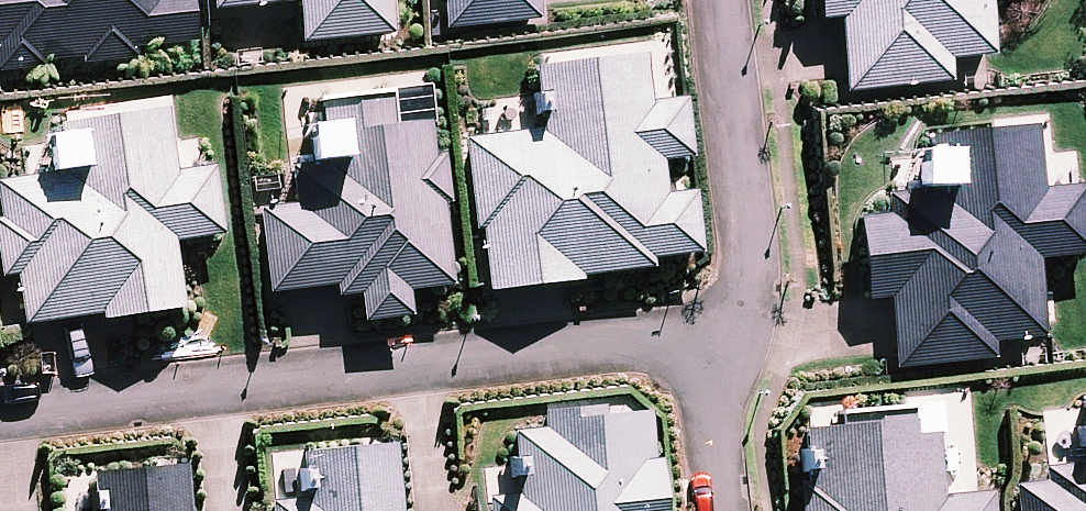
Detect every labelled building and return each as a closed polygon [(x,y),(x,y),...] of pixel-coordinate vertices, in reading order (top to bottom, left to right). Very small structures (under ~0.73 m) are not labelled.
[(1,40),(4,68),(135,54),(134,44),(193,38),(190,0),(0,0),(0,40),(1,40)] [(308,41),(396,32),(393,0),(304,0),(308,41)] [(457,20),(531,15),(530,0),(455,0),(457,20)] [(851,89),(950,77),(948,57),(993,51),(987,0),(823,0),(824,14),(842,12),(851,89)] [(471,144),(491,287),(651,265),(649,255),(700,248),(692,192),(660,196),(655,159),(687,154),(680,101),(650,105),(643,52),(539,66),(548,133),(471,144)] [(390,130),(385,97),(329,105),(337,162),(302,167),(307,207),(267,213),(277,289),(361,278),(366,318),(412,312),(408,290),(449,284),(428,125),(390,130)] [(162,112),(71,125),(78,170),(0,181),(0,228),(7,274),(24,271),(32,327),(185,305),(176,239),(219,233),(209,164),(171,170),(162,112)] [(903,362),(989,353),(987,336),(1041,330),(1032,256),(1085,249),(1085,248),(1079,188),(1040,193),(1032,127),(937,138),(944,193),(890,199),(892,216),(862,219),(871,293),(894,290),(903,362)] [(496,510),(664,510),(654,406),(520,419),(528,499),(495,502),(496,510)] [(933,412),(815,422),(820,484),(801,486),(803,510),(988,510),(986,489),(939,493),(933,412)] [(271,451),(277,510),(401,510),(394,439),(271,451)] [(185,464),(108,471),(112,510),(189,510),(185,464)] [(1017,480),(1021,510),(1085,510),(1085,472),(1017,480)]
